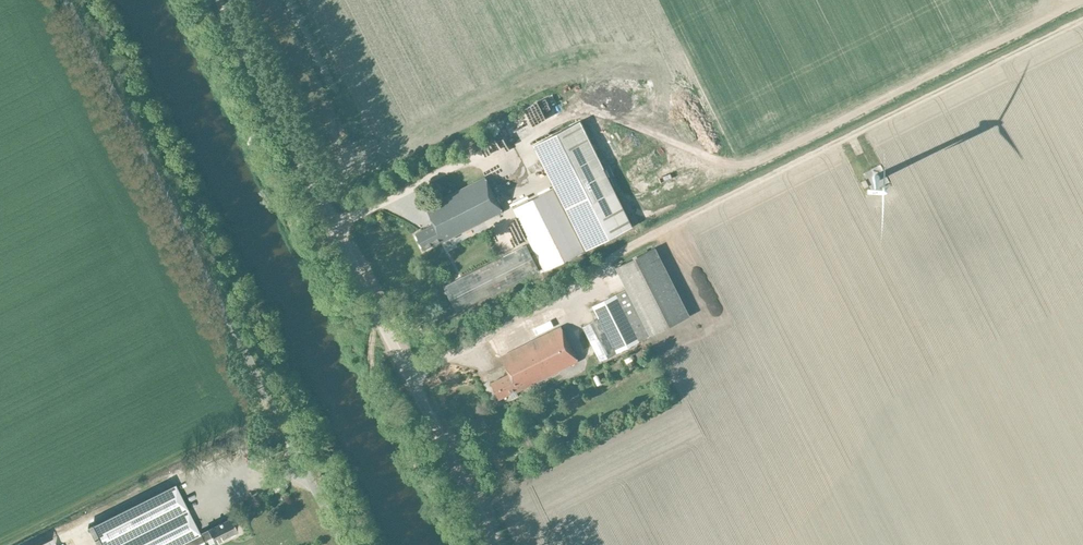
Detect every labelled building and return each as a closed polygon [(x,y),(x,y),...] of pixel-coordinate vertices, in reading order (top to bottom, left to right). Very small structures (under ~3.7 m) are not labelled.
[(529,119),(541,112),(536,103),(524,109),(529,119)] [(585,250),(597,245),(632,226),(580,121),(533,145),(554,188),(512,209),(543,271),(585,250)] [(440,243),(503,211),(486,177),(427,207),(435,225),(416,235),(423,249),(440,241),(440,243)] [(676,194),(690,187),(688,182),(673,189),(676,194)] [(157,199),(160,207),(166,204),(163,196),(157,199)] [(456,311),(539,270),(527,244),(444,286),(456,311)] [(625,289),(592,306),(615,353),(689,316),(655,248),(615,268),(625,289)] [(679,291),(686,287),(683,281),(676,285),(679,291)] [(692,292),(686,295),(695,312),(701,310),(692,292)] [(516,392),(578,361),(561,327),(502,356),(510,375),(491,385),(498,399),(515,390),(516,392)] [(719,352),(713,354),(717,364),(722,363),(719,352)] [(591,372),(585,374),(590,386),(596,384),(591,372)] [(94,525),(104,544),(202,544),(206,543),(205,541),(201,534),(176,484),(94,525)] [(208,530),(201,534),(205,541),(212,538),(215,543),(237,531),(231,520),(209,531),(208,530)] [(34,544),(56,544),(52,536),(34,544)]
